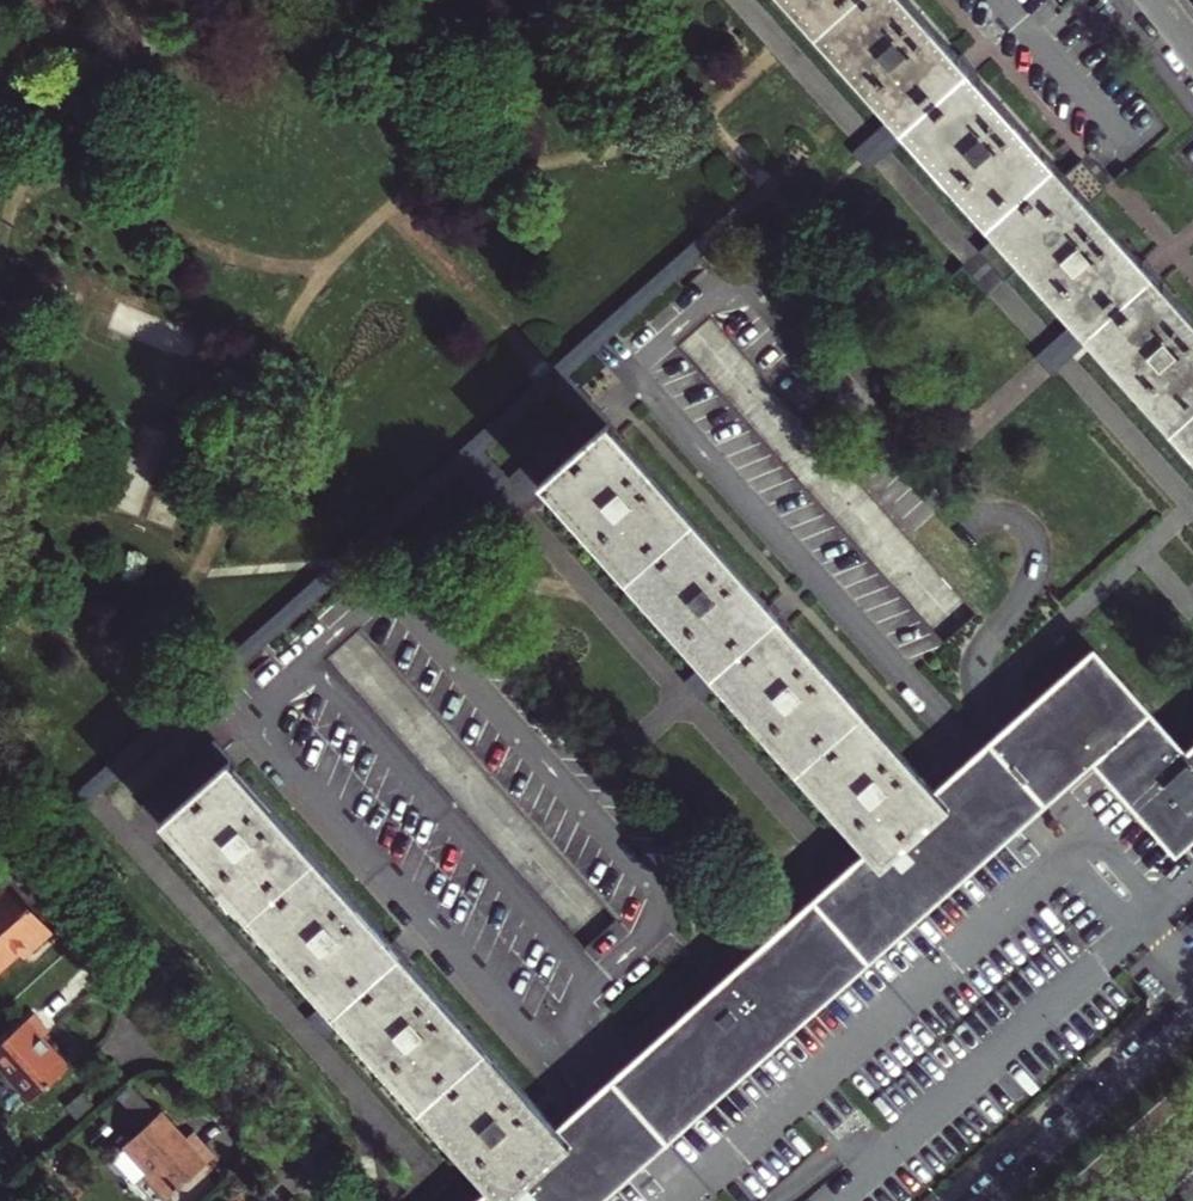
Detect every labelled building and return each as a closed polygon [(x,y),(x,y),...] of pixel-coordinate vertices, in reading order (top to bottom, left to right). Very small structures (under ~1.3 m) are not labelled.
[(923,147),(1192,452),(1192,314),(913,0),(793,0),(923,147)] [(851,146),(862,166),(893,149),(881,129),(851,146)] [(1190,755),(1097,651),(1002,735),(973,760),(936,792),(611,425),(545,484),(869,854),(599,1093),(558,1129),(234,761),(163,824),(489,1190),(477,1200),(604,1200),(653,1157),(1030,823),(1059,797),(1090,770),(1172,863),(1192,844),(1192,752),(1190,755)] [(13,885),(0,896),(0,976),(29,949),(34,954),(56,934),(13,885)] [(0,1038),(0,1067),(32,1102),(68,1069),(37,1036),(45,1029),(28,1012),(0,1038)] [(160,1111),(123,1144),(148,1171),(144,1174),(167,1200),(215,1156),(192,1132),(184,1140),(160,1111)] [(55,1200),(71,1200),(64,1193),(55,1200)]
